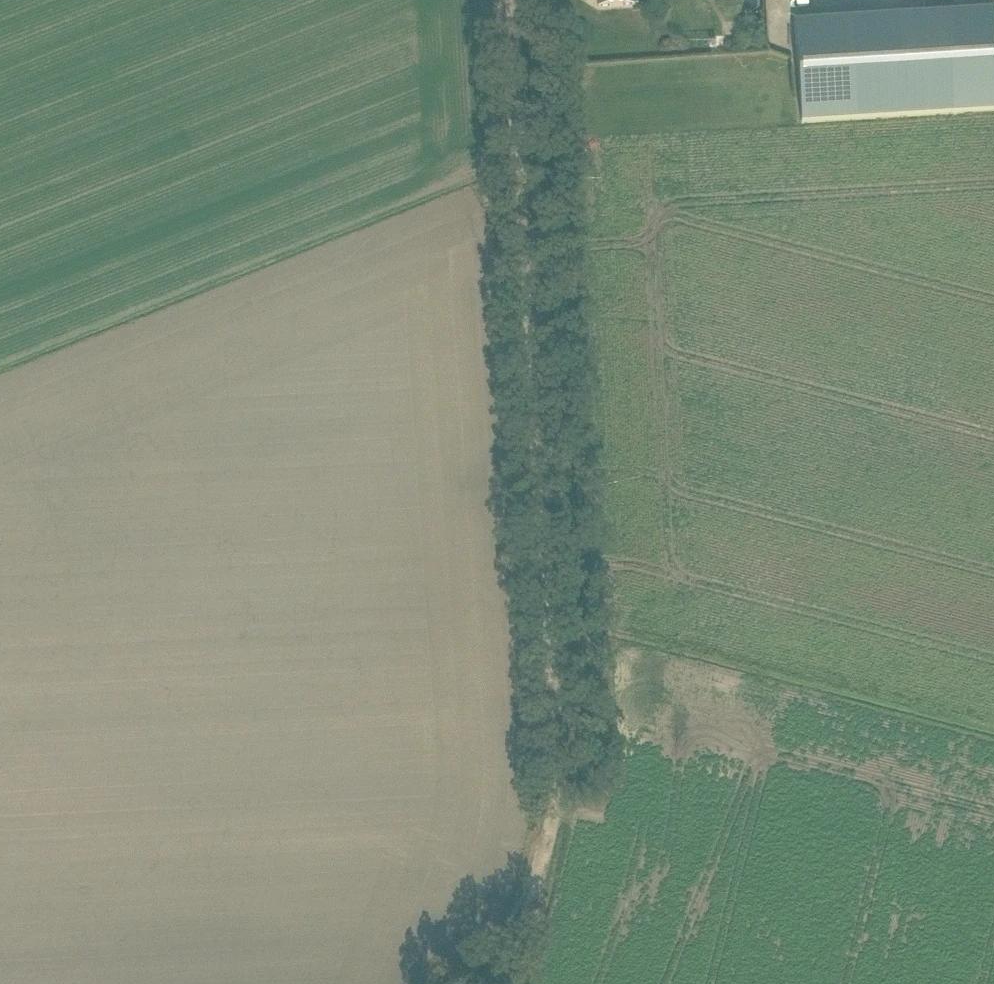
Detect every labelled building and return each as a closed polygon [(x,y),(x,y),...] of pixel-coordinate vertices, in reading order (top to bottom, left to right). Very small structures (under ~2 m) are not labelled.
[(795,22),(801,123),(993,111),(993,9),(795,22)]
